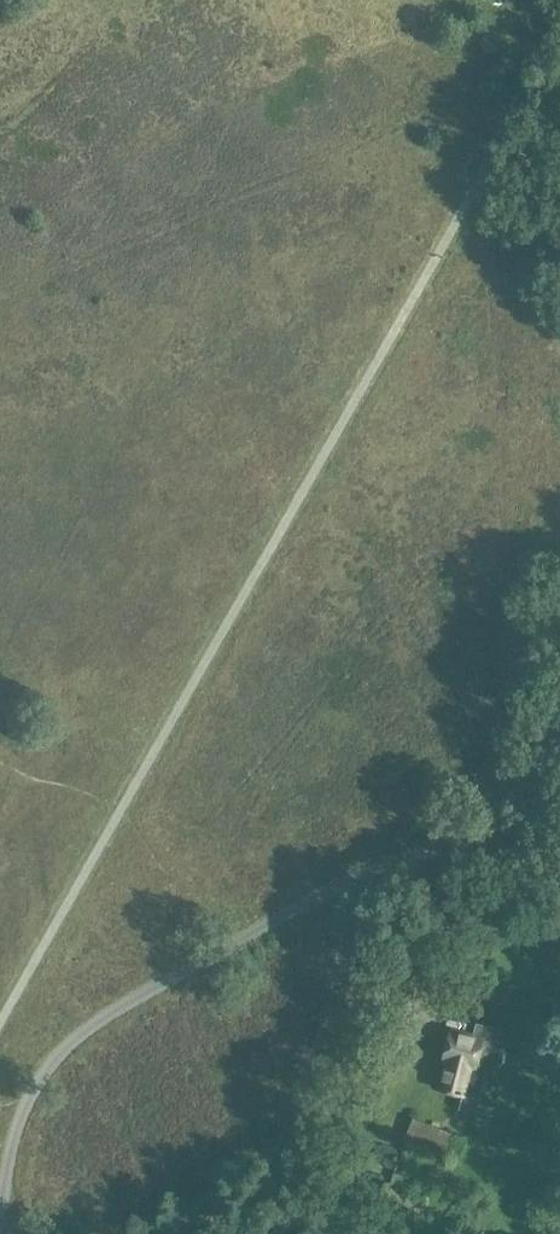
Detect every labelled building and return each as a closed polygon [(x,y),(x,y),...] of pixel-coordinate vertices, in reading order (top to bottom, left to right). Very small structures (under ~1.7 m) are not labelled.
[(477,1068),(484,1035),(463,1030),(461,1040),(450,1037),(445,1057),(450,1058),(443,1090),(466,1095),(466,1094),(482,1098),(488,1070),(477,1068)] [(417,1120),(408,1142),(450,1158),(459,1136),(417,1120)]
